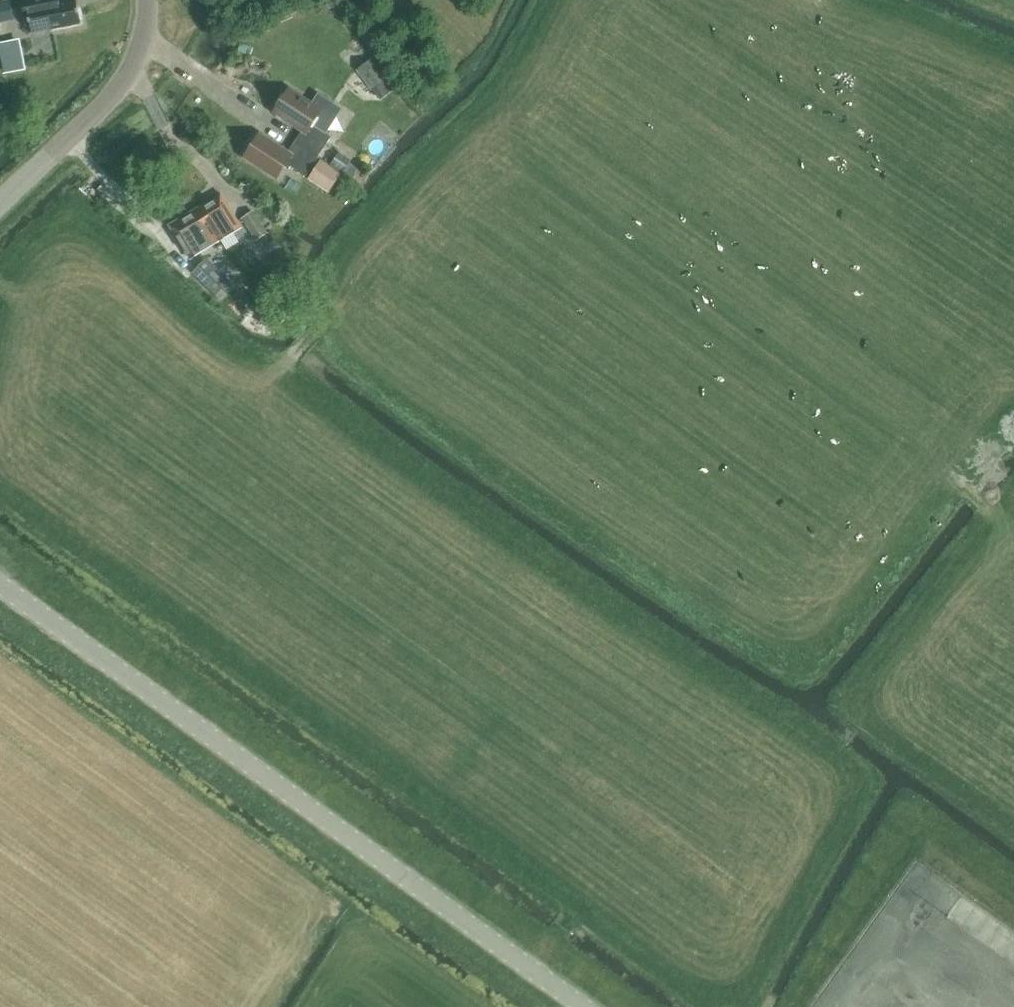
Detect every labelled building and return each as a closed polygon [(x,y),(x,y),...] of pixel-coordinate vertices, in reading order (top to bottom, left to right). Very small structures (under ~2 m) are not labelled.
[(14,20),(10,0),(1,0),(0,0),(0,23),(14,20)] [(77,0),(64,0),(60,1),(60,0),(21,0),(26,26),(30,25),(32,33),(81,23),(80,18),(83,18),(81,10),(79,10),(77,0)] [(25,68),(22,54),(1,58),(4,72),(25,68)] [(373,91),(387,80),(371,59),(357,70),(373,91)] [(393,90),(390,85),(378,94),(382,98),(393,90)] [(319,96),(313,105),(289,89),(275,111),(303,129),(295,141),(319,156),(332,136),(324,132),(339,109),(319,96)] [(319,156),(295,141),(288,152),(260,134),(245,156),(277,177),(286,163),(306,176),(319,156)] [(338,153),(331,164),(343,172),(351,159),(339,151),(338,153)] [(330,192),(342,174),(321,160),(309,179),(330,192)] [(219,241),(221,240),(227,249),(240,241),(234,232),(241,228),(232,214),(233,214),(221,193),(199,207),(219,241)] [(219,241),(199,207),(170,224),(191,258),(219,241)] [(269,232),(254,209),(241,218),(256,240),(269,232)] [(222,302),(236,286),(206,258),(191,274),(222,302)] [(276,330),(286,310),(274,304),(270,312),(264,315),(260,323),(276,330)]
